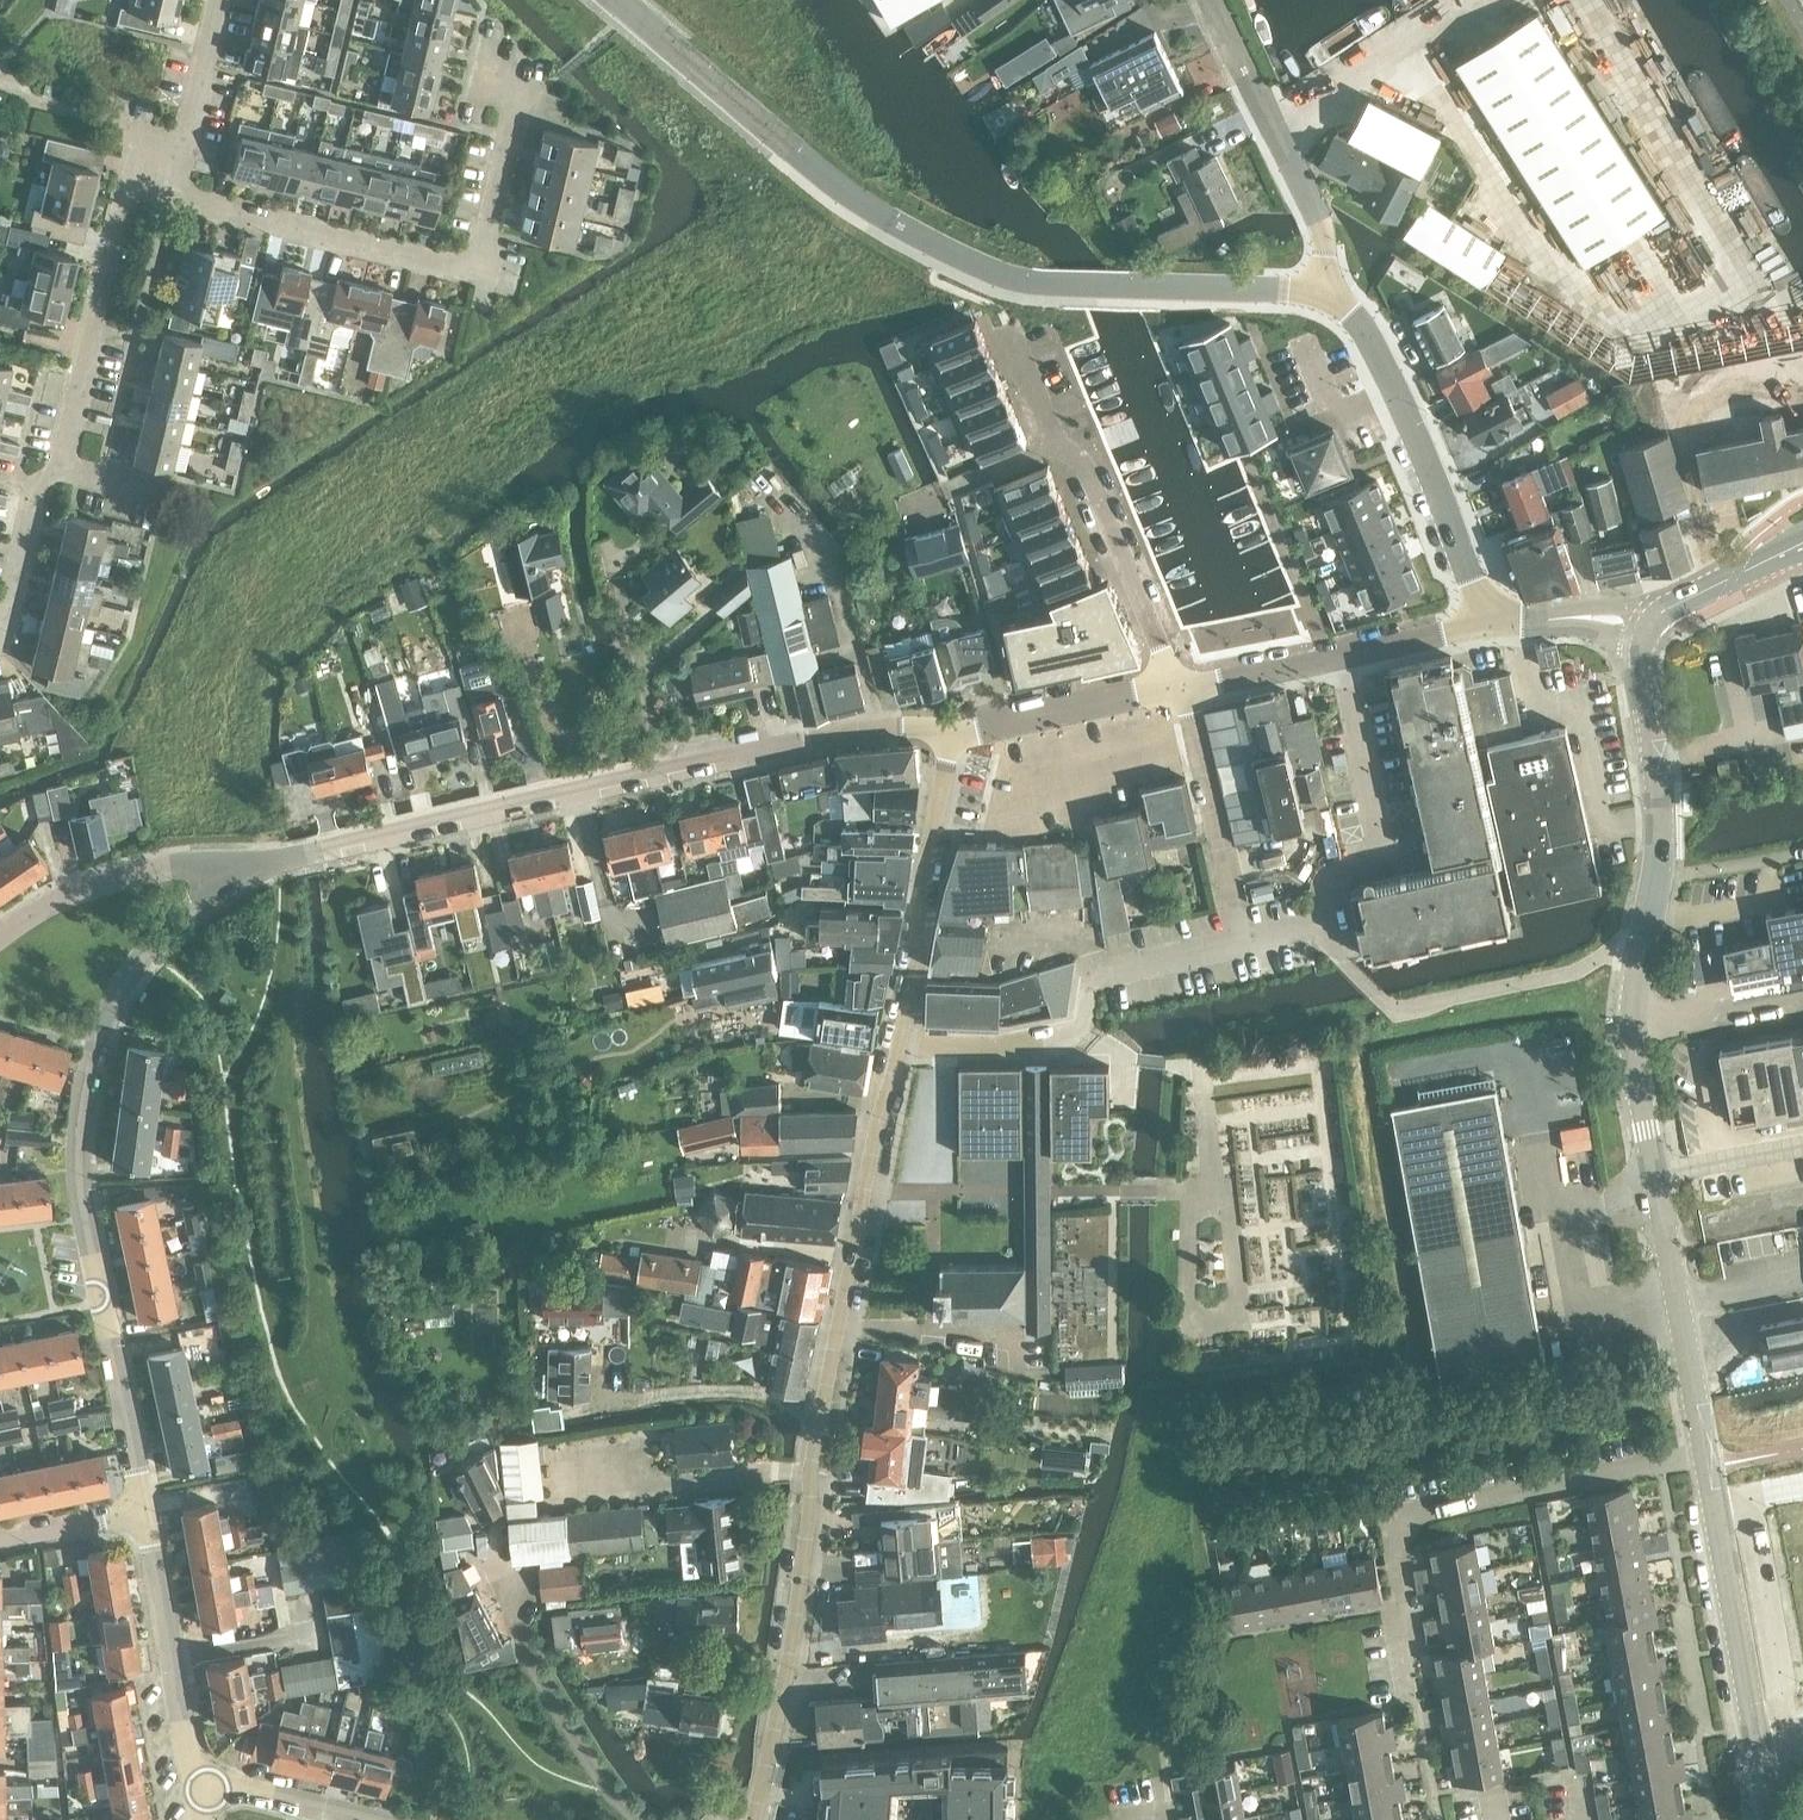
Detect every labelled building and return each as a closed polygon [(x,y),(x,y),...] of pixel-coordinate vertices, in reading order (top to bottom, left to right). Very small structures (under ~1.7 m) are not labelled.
[(180,0),(128,0),(126,7),(121,6),(117,21),(154,30),(158,15),(175,19),(180,0)] [(301,0),(259,0),(256,13),(296,23),(301,0)] [(339,7),(349,9),(352,0),(340,0),(339,7)] [(356,13),(367,15),(370,0),(368,0),(359,0),(356,13)] [(451,10),(413,0),(399,0),(396,13),(410,16),(408,26),(448,35),(452,17),(450,16),(451,10)] [(451,10),(453,3),(455,3),(456,0),(413,0),(451,10)] [(893,22),(931,0),(881,0),(893,22)] [(977,1),(985,16),(1013,0),(980,0),(977,1)] [(1072,31),(1072,33),(1117,12),(1112,0),(1057,0),(1072,31)] [(345,25),(349,9),(339,7),(335,22),(345,25)] [(1538,10),(1458,61),(1586,263),(1667,211),(1538,10)] [(256,13),(251,32),(254,32),(252,39),(302,51),(308,26),(296,23),(256,13)] [(363,31),(367,15),(356,13),(352,28),(363,31)] [(441,53),(443,53),(448,35),(408,26),(402,51),(439,60),(441,53)] [(1077,42),(1072,33),(1072,31),(1055,39),(1061,52),(1069,47),(1077,42)] [(1099,78),(1124,66),(1127,71),(1139,65),(1143,73),(1170,60),(1155,31),(1092,63),(1099,78)] [(296,77),(302,51),(252,39),(251,46),(248,45),(243,64),(296,77)] [(331,41),(327,57),(338,59),(341,44),(331,41)] [(1090,59),(1082,46),(1081,44),(1046,66),(1055,81),(1090,59)] [(348,48),(344,63),(354,66),(358,50),(348,48)] [(437,66),(439,60),(402,51),(391,48),(385,72),(436,85),(440,67),(437,66)] [(334,75),(338,59),(327,57),(323,72),(334,75)] [(1099,78),(1100,80),(1112,104),(1137,92),(1145,108),(1184,89),(1170,60),(1143,73),(1139,65),(1127,71),(1124,66),(1099,78)] [(351,81),(354,66),(344,63),(340,79),(351,81)] [(429,103),(431,104),(436,85),(385,72),(381,87),(378,99),(427,111),(429,103)] [(262,92),(278,96),(280,85),(265,81),(262,92)] [(296,89),(280,85),(278,96),(293,99),(296,89)] [(312,104),(327,107),(330,99),(331,97),(315,93),(312,104)] [(1339,130),(1337,134),(1378,155),(1380,152),(1422,174),(1441,134),(1369,96),(1353,128),(1348,126),(1339,130)] [(345,103),(330,99),(327,107),(327,110),(343,114),(345,103)] [(362,118),(377,122),(380,111),(365,108),(362,118)] [(395,115),(380,111),(377,122),(393,126),(395,115)] [(1181,128),(1172,112),(1155,121),(1164,138),(1181,128)] [(251,175),(258,177),(267,139),(270,127),(240,120),(236,134),(241,135),(232,173),(251,178),(251,175)] [(412,130),(428,134),(430,123),(415,120),(412,130)] [(307,125),(299,123),(296,136),(304,138),(307,125)] [(445,127),(430,123),(428,134),(443,138),(445,127)] [(270,127),(267,139),(258,177),(265,179),(264,181),(283,185),(292,145),(295,133),(270,127)] [(538,149),(557,153),(555,159),(591,167),(597,141),(543,128),(538,149)] [(1377,158),(1378,155),(1337,134),(1336,136),(1335,136),(1320,164),(1362,186),(1363,185),(1373,190),(1365,204),(1398,221),(1420,179),(1388,162),(1386,165),(1377,160),(1377,158)] [(53,160),(47,184),(92,195),(103,149),(47,136),(42,157),(53,160)] [(332,140),(321,138),(317,152),(308,189),(315,191),(314,193),(333,197),(343,158),(329,154),(332,140)] [(2,156),(7,154),(9,148),(6,143),(0,142),(0,156),(2,156)] [(317,152),(292,145),(283,185),(301,190),(302,187),(308,189),(317,152)] [(346,146),(343,158),(333,197),(351,202),(352,199),(358,201),(370,151),(346,146)] [(632,158),(634,150),(618,146),(616,154),(632,158)] [(1178,178),(1185,174),(1191,186),(1178,192),(1191,218),(1158,234),(1166,251),(1225,222),(1219,209),(1238,200),(1216,155),(1203,161),(1196,146),(1169,159),(1178,178)] [(382,209),(395,157),(370,151),(358,201),(365,202),(364,205),(382,209)] [(630,166),(632,158),(616,154),(614,162),(630,166)] [(421,163),(395,157),(382,209),(401,214),(402,211),(408,213),(420,167),(421,163)] [(536,160),(531,180),(585,192),(591,167),(555,159),(554,164),(536,160)] [(440,172),(420,167),(408,213),(415,214),(414,217),(434,222),(443,182),(438,181),(440,172)] [(545,204),(544,209),(579,218),(585,192),(531,180),(527,199),(545,204)] [(80,241),(92,195),(47,184),(42,208),(35,206),(31,223),(51,228),(50,233),(80,241)] [(634,196),(636,188),(620,184),(618,192),(634,196)] [(632,204),(634,196),(618,192),(616,200),(632,204)] [(630,211),(632,204),(616,200),(614,207),(630,211)] [(1406,235),(1484,285),(1505,252),(1427,201),(1406,235)] [(628,219),(630,211),(614,207),(612,215),(628,219)] [(573,243),(579,218),(544,209),(542,215),(524,210),(519,231),(573,243)] [(1130,257),(1146,251),(1141,241),(1146,238),(1133,211),(1113,221),(1126,248),(1130,257)] [(33,259),(29,277),(70,287),(77,257),(45,249),(49,233),(11,224),(7,241),(19,244),(16,255),(33,259)] [(611,244),(613,236),(597,233),(595,240),(611,244)] [(609,252),(611,244),(595,240),(593,248),(609,252)] [(214,250),(185,244),(170,307),(171,307),(167,325),(187,330),(192,312),(198,314),(213,253),(214,250)] [(221,255),(213,253),(198,314),(199,314),(198,318),(217,323),(223,298),(230,299),(232,292),(246,295),(253,264),(240,261),(242,255),(223,250),(221,255)] [(262,271),(251,318),(290,327),(287,342),(306,347),(323,278),(302,274),(303,269),(283,264),(280,275),(262,271)] [(1504,264),(1488,287),(1631,380),(1740,360),(1773,354),(1802,349),(1802,317),(1635,350),(1504,264)] [(70,287),(29,277),(24,296),(8,292),(5,303),(0,301),(0,320),(27,326),(31,310),(62,318),(70,287)] [(310,385),(317,354),(326,356),(333,324),(339,321),(355,325),(364,284),(345,280),(344,283),(323,278),(306,347),(305,351),(298,382),(310,385)] [(386,371),(403,297),(383,292),(384,289),(364,284),(355,325),(370,328),(374,334),(366,366),(371,367),(386,371)] [(424,302),(403,297),(386,371),(406,376),(414,344),(420,340),(436,344),(446,304),(425,299),(424,302)] [(1443,305),(1414,320),(1437,364),(1439,369),(1460,358),(1458,354),(1455,350),(1464,345),(1454,326),(1451,320),(1443,305)] [(977,319),(922,341),(932,366),(987,344),(977,319)] [(1230,322),(1184,341),(1195,369),(1254,344),(1251,336),(1238,341),(1230,322)] [(1441,373),(1438,375),(1443,385),(1446,383),(1458,406),(1487,391),(1478,374),(1490,368),(1487,362),(1505,353),(1530,341),(1531,341),(1513,330),(1460,358),(1439,369),(1441,373)] [(201,340),(164,331),(158,357),(195,366),(199,350),(235,358),(239,342),(203,333),(201,340)] [(987,344),(932,366),(942,390),(997,367),(987,344)] [(1254,344),(1195,369),(1206,395),(1252,376),(1245,358),(1258,353),(1254,344)] [(251,362),(261,364),(263,358),(265,348),(254,346),(251,362)] [(1773,354),(1740,360),(1744,384),(1777,379),(1773,354)] [(277,360),(263,356),(263,358),(261,364),(260,372),(273,375),(277,360)] [(158,357),(152,382),(189,391),(195,366),(158,357)] [(7,392),(8,387),(13,366),(0,363),(0,390),(7,392)] [(912,364),(899,369),(902,378),(916,373),(912,364)] [(382,388),(386,371),(371,367),(367,384),(382,388)] [(997,367),(942,390),(952,414),(1007,391),(997,367)] [(1508,391),(1517,386),(1510,371),(1492,381),(1501,397),(1509,393),(1508,391)] [(1252,376),(1206,395),(1217,421),(1276,397),(1272,388),(1260,393),(1252,376)] [(1560,412),(1589,396),(1579,378),(1550,394),(1560,412)] [(189,391),(152,382),(146,408),(183,417),(189,391)] [(1525,404),(1532,400),(1523,383),(1517,386),(1508,391),(1509,393),(1501,397),(1464,416),(1467,421),(1465,425),(1469,432),(1472,433),(1476,439),(1483,435),(1486,440),(1532,415),(1525,404)] [(917,385),(908,389),(914,402),(923,398),(917,385)] [(1,417),(5,398),(17,401),(20,390),(8,387),(7,392),(0,390),(0,417),(1,417)] [(244,389),(241,404),(251,406),(255,391),(244,389)] [(20,390),(17,401),(30,404),(32,393),(20,390)] [(1007,391),(952,414),(962,439),(973,434),(973,433),(1017,415),(1007,391)] [(1276,397),(1217,421),(1229,449),(1275,430),(1267,411),(1280,406),(1276,397)] [(923,398),(914,402),(920,415),(929,411),(923,398)] [(248,422),(251,406),(241,404),(237,419),(248,422)] [(146,408),(140,433),(177,442),(183,417),(146,408)] [(1699,447),(1708,493),(1777,478),(1778,482),(1780,482),(1779,478),(1790,476),(1791,479),(1793,479),(1792,475),(1802,473),(1802,426),(1786,429),(1782,412),(1763,416),(1766,433),(1699,447)] [(1017,415),(973,433),(973,434),(983,458),(1027,440),(1017,415)] [(1334,427),(1292,445),(1309,486),(1351,469),(1334,427)] [(939,432),(930,436),(935,449),(944,445),(939,432)] [(171,468),(177,442),(140,433),(134,459),(171,468)] [(1628,518),(1633,539),(1641,571),(1654,569),(1654,570),(1656,570),(1655,569),(1690,562),(1690,563),(1691,563),(1679,514),(1676,515),(1673,505),(1688,501),(1675,455),(1669,434),(1621,448),(1627,470),(1640,515),(1628,518)] [(232,439),(228,454),(239,456),(243,441),(232,439)] [(8,440),(5,450),(17,453),(20,443),(8,440)] [(944,445),(935,449),(941,462),(950,458),(944,445)] [(889,453),(901,480),(914,474),(902,447),(889,453)] [(677,529),(720,492),(707,478),(684,497),(644,450),(609,481),(639,516),(650,506),(658,516),(663,512),(677,529)] [(235,472),(239,456),(228,454),(225,469),(235,472)] [(1518,523),(1528,519),(1550,511),(1542,492),(1569,481),(1559,457),(1533,467),(1534,469),(1502,482),(1518,523)] [(1049,465),(994,488),(1004,512),(1058,489),(1049,465)] [(1597,525),(1623,518),(1612,477),(1586,484),(1597,525)] [(1377,478),(1324,500),(1335,527),(1389,505),(1377,478)] [(1058,489),(1004,512),(1014,535),(1024,530),(1068,511),(1058,489)] [(6,504),(8,493),(0,491),(0,502),(6,504)] [(1565,505),(1550,511),(1528,519),(1532,530),(1502,542),(1523,594),(1533,599),(1581,589),(1563,538),(1593,529),(1584,499),(1565,505)] [(1389,505),(1335,527),(1346,554),(1400,532),(1389,505)] [(975,508),(966,511),(969,525),(979,522),(975,508)] [(1068,511),(1024,530),(1033,551),(1033,552),(1077,534),(1068,511)] [(61,533),(60,538),(113,552),(127,556),(130,545),(103,538),(106,522),(68,513),(63,534),(61,533)] [(959,522),(906,537),(916,574),(970,558),(959,522)] [(979,522),(969,525),(973,538),(983,536),(979,522)] [(549,578),(554,577),(551,561),(565,558),(558,525),(538,530),(537,526),(503,533),(507,553),(498,555),(506,588),(514,586),(515,590),(550,582),(549,578)] [(1304,525),(1295,529),(1301,542),(1310,539),(1304,525)] [(1400,532),(1346,554),(1358,581),(1411,559),(1400,532)] [(1033,551),(1022,555),(1032,580),(1043,576),(1042,575),(1087,556),(1077,534),(1033,552),(1033,551)] [(60,544),(56,564),(94,574),(97,559),(110,562),(113,552),(60,538),(59,543),(60,544)] [(1310,539),(1301,542),(1306,556),(1315,552),(1310,539)] [(1642,575),(1641,571),(1633,539),(1592,548),(1600,584),(1642,575)] [(685,591),(703,576),(678,546),(646,572),(654,583),(647,588),(672,618),(693,601),(685,591)] [(114,554),(112,562),(123,564),(124,557),(114,554)] [(748,566),(769,651),(776,679),(777,681),(795,676),(806,722),(831,716),(830,714),(866,705),(855,661),(821,669),(816,648),(840,642),(828,595),(803,601),(791,555),(748,566)] [(989,555),(979,558),(983,572),(993,569),(989,555)] [(1087,556),(1042,575),(1043,576),(1052,598),(1096,579),(1087,556)] [(1411,559),(1358,581),(1369,608),(1422,586),(1411,559)] [(94,574),(56,564),(49,589),(101,602),(103,591),(91,588),(94,574)] [(993,569),(983,572),(987,586),(996,583),(993,569)] [(726,614),(753,591),(748,573),(715,600),(726,614)] [(418,576),(401,582),(410,609),(427,604),(418,576)] [(1056,608),(1001,621),(1016,683),(1141,655),(1134,639),(1137,638),(1114,585),(1108,588),(1103,576),(1096,579),(1052,598),(1056,608)] [(1326,578),(1317,582),(1322,595),(1331,592),(1326,578)] [(125,582),(123,592),(136,595),(138,585),(125,582)] [(49,589),(43,614),(82,624),(85,610),(98,613),(101,602),(49,589)] [(1331,592),(1322,595),(1328,609),(1337,605),(1331,592)] [(544,625),(562,621),(556,595),(538,599),(544,625)] [(101,602),(98,613),(120,618),(123,607),(101,602)] [(1000,602),(986,605),(988,615),(1002,611),(1000,602)] [(934,615),(933,615),(938,636),(951,683),(953,683),(957,685),(965,683),(968,679),(999,671),(987,624),(966,629),(964,621),(959,615),(950,613),(942,613),(934,615)] [(43,614),(37,639),(89,652),(89,651),(91,641),(79,638),(82,624),(43,614)] [(1736,635),(1748,690),(1777,683),(1788,736),(1802,733),(1802,626),(1802,620),(1792,623),(1793,626),(1756,634),(1755,631),(1736,635)] [(944,692),(947,686),(932,629),(866,646),(875,681),(896,676),(902,699),(926,692),(933,696),(944,693),(944,692)] [(87,663),(89,652),(37,639),(31,665),(50,670),(47,686),(80,694),(85,676),(70,673),(73,660),(87,663)] [(89,651),(112,657),(115,646),(91,641),(89,651)] [(1541,666),(1561,662),(1557,642),(1537,646),(1541,666)] [(753,685),(776,679),(769,651),(747,656),(746,654),(694,665),(702,702),(754,691),(753,685)] [(92,652),(90,662),(106,666),(109,656),(92,652)] [(490,657),(459,665),(468,696),(473,694),(488,748),(516,740),(504,695),(517,691),(498,654),(490,657)] [(333,673),(328,655),(313,660),(318,677),(333,673)] [(1362,888),(1361,882),(1358,879),(1355,878),(1352,880),(1351,884),(1353,890),(1367,955),(1512,923),(1508,907),(1602,886),(1566,726),(1525,735),(1511,672),(1475,680),(1472,669),(1464,664),(1454,666),(1452,655),(1392,668),(1437,871),(1408,879),(1362,888)] [(371,664),(376,676),(389,671),(384,659),(371,664)] [(294,680),(299,694),(314,688),(308,674),(294,680)] [(19,739),(18,733),(56,725),(63,755),(63,756),(90,748),(87,739),(49,700),(44,695),(29,698),(12,702),(7,678),(0,679),(0,742),(19,739)] [(445,686),(452,715),(431,721),(440,753),(469,745),(462,722),(471,720),(464,697),(460,683),(445,686)] [(1205,710),(1203,716),(1234,843),(1306,826),(1302,810),(1329,803),(1319,766),(1325,764),(1312,715),(1294,720),(1286,688),(1205,710)] [(396,695),(381,699),(390,727),(404,723),(396,695)] [(352,737),(336,741),(347,782),(373,775),(368,757),(395,750),(379,697),(364,701),(372,731),(375,741),(365,744),(362,733),(352,736),(352,737)] [(440,755),(440,753),(431,721),(403,729),(412,762),(440,755)] [(310,759),(314,776),(318,790),(347,782),(336,741),(331,739),(311,743),(308,749),(310,759)] [(812,761),(780,768),(787,796),(814,790),(814,788),(841,782),(842,784),(879,781),(879,786),(918,789),(914,744),(907,745),(839,751),(839,759),(832,760),(832,756),(812,761)] [(282,751),(290,782),(314,776),(310,759),(307,750),(300,746),(282,751)] [(1345,749),(1333,752),(1336,767),(1348,765),(1345,749)] [(0,761),(0,767),(2,773),(16,769),(12,757),(0,761)] [(1738,758),(1718,762),(1721,776),(1741,771),(1738,758)] [(780,768),(744,777),(751,805),(756,804),(773,799),(787,796),(780,768)] [(1143,804),(1141,805),(1148,834),(1196,823),(1186,776),(1139,786),(1143,804)] [(47,787),(47,789),(54,817),(72,813),(66,783),(47,787)] [(916,818),(918,789),(879,786),(878,798),(871,799),(870,787),(847,789),(849,815),(872,814),(872,810),(877,809),(877,815),(916,818)] [(104,833),(135,826),(128,797),(126,788),(89,796),(92,810),(69,815),(78,851),(107,845),(104,833)] [(47,789),(33,792),(39,820),(54,817),(47,789)] [(136,795),(128,797),(135,826),(143,824),(136,795)] [(786,856),(773,799),(756,804),(758,812),(764,841),(769,860),(774,859),(786,856)] [(743,815),(740,801),(711,808),(721,849),(727,871),(740,868),(737,855),(752,852),(750,844),(764,841),(758,812),(743,815)] [(1154,862),(1148,834),(1141,805),(1091,816),(1100,856),(1092,857),(1106,931),(1130,927),(1120,870),(1154,862)] [(711,808),(682,814),(692,856),(721,849),(711,808)] [(664,818),(636,825),(651,891),(682,884),(680,876),(663,880),(658,858),(673,854),(664,818)] [(0,823),(0,848),(4,853),(23,882),(48,865),(29,836),(16,845),(1,823),(0,823)] [(636,894),(651,891),(636,825),(607,832),(615,868),(629,865),(636,894)] [(842,843),(841,843),(841,847),(914,848),(917,828),(843,827),(842,843)] [(952,873),(942,906),(970,908),(1030,904),(1083,902),(1082,892),(1093,891),(1087,842),(1076,844),(1075,838),(1017,845),(961,844),(958,854),(962,855),(962,876),(952,873)] [(569,840),(540,847),(554,909),(555,911),(570,908),(563,879),(577,876),(569,840)] [(851,859),(850,870),(910,874),(914,848),(841,847),(841,843),(816,842),(815,857),(851,859)] [(541,913),(554,909),(540,847),(512,853),(520,889),(537,885),(541,899),(538,899),(541,913)] [(0,856),(0,898),(23,882),(4,853),(0,856)] [(786,856),(774,859),(777,874),(801,869),(798,853),(786,856)] [(710,877),(724,873),(721,860),(707,863),(710,877)] [(476,862),(448,868),(459,917),(462,932),(477,929),(470,900),(484,897),(476,862)] [(422,887),(404,891),(418,950),(420,958),(437,954),(435,946),(430,924),(459,917),(448,868),(419,875),(422,887)] [(903,898),(902,900),(906,900),(910,874),(850,870),(850,885),(803,883),(783,892),(787,900),(800,895),(903,898)] [(737,920),(732,901),(725,874),(656,891),(669,943),(738,926),(737,920)] [(586,919),(600,916),(592,880),(578,883),(586,919)] [(766,891),(732,901),(737,920),(772,909),(766,891)] [(504,900),(506,907),(514,944),(529,941),(519,896),(504,900)] [(371,920),(366,922),(372,947),(382,945),(389,972),(402,969),(404,978),(409,1001),(427,997),(427,996),(424,981),(417,951),(410,924),(396,927),(389,900),(368,905),(371,920)] [(820,937),(853,939),(895,941),(899,941),(899,938),(895,930),(897,923),(904,915),(905,908),(881,908),(881,906),(822,903),(821,919),(809,919),(808,939),(820,939),(820,937)] [(1724,944),(1733,991),(1737,990),(1780,982),(1802,978),(1802,903),(1766,910),(1771,935),(1724,944)] [(969,920),(970,908),(942,906),(931,968),(951,969),(950,969),(979,971),(988,920),(969,920)] [(495,949),(514,944),(506,907),(486,911),(495,949)] [(776,944),(791,943),(791,934),(776,934),(776,944)] [(554,939),(540,942),(545,968),(559,965),(554,939)] [(839,964),(852,964),(890,967),(894,967),(895,941),(853,939),(853,946),(840,946),(839,964)] [(748,953),(693,964),(699,992),(725,987),(775,977),(778,976),(772,948),(770,941),(747,945),(748,953)] [(791,944),(777,944),(777,970),(781,970),(791,970),(791,965),(791,949),(791,944)] [(626,959),(628,968),(639,966),(638,957),(626,959)] [(929,979),(928,1016),(934,1016),(934,1025),(988,1027),(988,1023),(999,1024),(1000,1014),(1048,999),(1053,1016),(1068,1013),(1074,975),(1076,958),(1076,959),(1001,982),(929,979)] [(882,1004),(890,967),(852,964),(848,998),(882,1004)] [(781,970),(781,986),(781,996),(800,995),(800,970),(791,970),(781,970)] [(775,977),(725,987),(728,1001),(729,1006),(779,996),(775,977)] [(439,978),(424,981),(427,996),(442,992),(439,978)] [(697,1008),(728,1001),(725,987),(699,992),(694,993),(697,1008)] [(382,1009),(382,1008),(377,990),(343,997),(347,1013),(348,1016),(382,1009)] [(608,1008),(624,1004),(620,990),(604,994),(608,1008)] [(629,992),(631,1006),(641,1005),(639,990),(629,992)] [(224,991),(217,1002),(227,1009),(234,997),(224,991)] [(823,997),(816,1035),(875,1045),(882,1008),(823,997)] [(0,1030),(0,1065),(4,1066),(13,1033),(0,1030)] [(41,1042),(13,1033),(4,1066),(32,1074),(41,1042)] [(1793,1036),(1793,1035),(1720,1049),(1734,1122),(1802,1108),(1802,1034),(1793,1036)] [(797,1041),(792,1066),(808,1069),(805,1081),(862,1091),(869,1050),(815,1041),(797,1041)] [(60,1083),(69,1050),(41,1042),(32,1074),(60,1083)] [(437,1070),(485,1060),(482,1044),(433,1055),(437,1070)] [(129,1045),(125,1074),(158,1079),(162,1049),(129,1045)] [(1110,1109),(1110,1064),(960,1066),(961,1154),(1023,1153),(1023,1152),(1025,1152),(1025,1153),(1050,1153),(1050,1151),(1052,1151),(1052,1153),(1093,1153),(1093,1110),(1110,1109)] [(175,1068),(173,1081),(185,1083),(187,1070),(175,1068)] [(158,1079),(125,1074),(121,1104),(154,1108),(158,1079)] [(1421,1100),(1392,1105),(1442,1383),(1545,1365),(1496,1087),(1494,1078),(1420,1091),(1421,1100)] [(183,1096),(185,1083),(173,1081),(171,1094),(183,1096)] [(780,1084),(733,1086),(733,1090),(734,1112),(742,1112),(742,1111),(781,1110),(780,1084)] [(121,1104),(117,1133),(150,1138),(154,1108),(121,1104)] [(785,1146),(855,1145),(855,1109),(785,1110),(785,1146)] [(7,1123),(20,1124),(21,1111),(8,1110),(7,1123)] [(742,1111),(742,1112),(743,1147),(785,1146),(785,1110),(781,1110),(742,1111)] [(33,1112),(21,1111),(20,1124),(33,1124),(33,1112)] [(741,1137),(734,1112),(679,1127),(686,1151),(741,1137)] [(1563,1123),(1569,1158),(1596,1154),(1591,1119),(1563,1123)] [(165,1140),(177,1142),(193,1144),(192,1129),(179,1127),(167,1125),(165,1140)] [(415,1126),(374,1136),(379,1158),(420,1149),(415,1126)] [(5,1142),(19,1143),(20,1130),(6,1129),(5,1142)] [(51,1132),(20,1130),(19,1143),(50,1146),(51,1132)] [(146,1167),(150,1138),(117,1133),(113,1163),(146,1167)] [(175,1155),(177,1142),(165,1140),(163,1153),(175,1155)] [(1026,1194),(1026,1266),(941,1266),(942,1280),(937,1280),(937,1302),(942,1302),(942,1316),(1027,1315),(1027,1328),(1052,1328),(1051,1208),(1050,1153),(1025,1153),(1026,1194)] [(807,1158),(798,1159),(798,1170),(806,1170),(806,1188),(847,1187),(848,1187),(851,1158),(807,1158)] [(789,1160),(772,1160),(772,1170),(789,1170),(789,1160)] [(694,1173),(675,1174),(677,1194),(692,1193),(696,1193),(694,1173)] [(47,1176),(17,1180),(21,1214),(51,1210),(47,1176)] [(0,1182),(0,1216),(21,1214),(17,1180),(0,1182)] [(196,1182),(183,1185),(186,1200),(198,1197),(199,1197),(196,1182)] [(742,1231),(837,1241),(841,1200),(746,1190),(742,1231)] [(715,1191),(700,1211),(714,1232),(738,1225),(739,1200),(715,1191)] [(116,1204),(122,1233),(157,1225),(151,1197),(116,1204)] [(183,1208),(185,1221),(198,1218),(195,1206),(183,1208)] [(200,1230),(198,1218),(185,1221),(188,1233),(200,1230)] [(469,1236),(485,1232),(482,1219),(466,1223),(469,1236)] [(157,1225),(122,1233),(128,1261),(163,1254),(157,1225)] [(641,1258),(638,1284),(687,1290),(697,1292),(701,1261),(702,1257),(643,1248),(641,1258)] [(687,1290),(686,1299),(704,1303),(707,1290),(713,1292),(717,1275),(735,1279),(732,1293),(754,1297),(753,1301),(821,1314),(831,1266),(775,1255),(774,1257),(740,1250),(737,1268),(701,1261),(697,1292),(687,1290)] [(603,1252),(602,1257),(599,1280),(630,1283),(638,1284),(641,1258),(603,1252)] [(602,1257),(582,1253),(577,1280),(599,1280),(602,1257)] [(128,1261),(134,1290),(169,1282),(163,1254),(128,1261)] [(194,1264),(197,1276),(210,1273),(207,1261),(194,1264)] [(212,1285),(210,1273),(197,1276),(200,1288),(212,1285)] [(599,1280),(577,1280),(543,1282),(545,1322),(603,1319),(603,1314),(630,1313),(630,1283),(599,1280)] [(175,1311),(169,1282),(134,1290),(140,1318),(175,1311)] [(686,1299),(682,1318),(724,1327),(725,1322),(734,1324),(733,1332),(755,1336),(754,1343),(776,1348),(813,1356),(821,1319),(738,1302),(736,1310),(704,1303),(686,1299)] [(426,1304),(427,1324),(455,1323),(455,1304),(426,1304)] [(1761,1324),(1768,1362),(1802,1355),(1802,1316),(1761,1324)] [(83,1364),(76,1329),(47,1335),(54,1370),(83,1364)] [(1365,1332),(1353,1333),(1354,1352),(1366,1351),(1365,1332)] [(47,1335),(19,1341),(26,1376),(54,1370),(47,1335)] [(725,1357),(729,1341),(710,1337),(706,1354),(725,1357)] [(0,1345),(0,1381),(26,1376),(19,1341),(0,1345)] [(549,1396),(590,1397),(592,1348),(551,1347),(549,1396)] [(149,1355),(155,1383),(188,1376),(182,1348),(149,1355)] [(805,1392),(813,1356),(776,1348),(773,1361),(768,1360),(765,1372),(770,1373),(768,1384),(805,1392)] [(884,1356),(879,1396),(914,1400),(915,1397),(927,1398),(928,1395),(936,1397),(955,1399),(957,1385),(938,1383),(939,1379),(931,1378),(931,1376),(918,1375),(920,1360),(884,1356)] [(226,1362),(213,1365),(215,1377),(229,1374),(226,1362)] [(1121,1362),(1066,1366),(1067,1386),(1070,1386),(1071,1395),(1102,1393),(1102,1384),(1121,1382),(1124,1382),(1123,1362),(1121,1362)] [(201,1380),(215,1377),(213,1365),(199,1368),(201,1380)] [(155,1383),(161,1412),(194,1405),(188,1376),(155,1383)] [(647,1387),(647,1378),(634,1378),(634,1387),(647,1387)] [(879,1396),(876,1426),(912,1431),(913,1419),(926,1420),(927,1412),(934,1413),(950,1415),(954,1412),(954,1409),(955,1399),(936,1397),(928,1395),(927,1398),(915,1397),(914,1400),(879,1396)] [(72,1397),(61,1400),(63,1413),(75,1410),(72,1397)] [(61,1400),(49,1402),(51,1415),(63,1413),(61,1400)] [(551,1403),(532,1405),(536,1429),(565,1425),(562,1406),(552,1407),(551,1403)] [(211,1431),(210,1424),(209,1418),(197,1421),(194,1405),(161,1412),(167,1440),(200,1433),(211,1431)] [(15,1409),(3,1411),(6,1424),(18,1422),(15,1409)] [(76,1415),(64,1418),(67,1430),(78,1428),(76,1417),(76,1415)] [(84,1416),(76,1417),(78,1428),(79,1431),(87,1429),(84,1416)] [(64,1418),(52,1420),(55,1432),(67,1430),(64,1418)] [(239,1418),(224,1421),(227,1434),(241,1431),(239,1418)] [(730,1420),(678,1426),(682,1463),(712,1460),(712,1463),(734,1461),(730,1420)] [(213,1437),(227,1434),(224,1421),(210,1424),(211,1431),(213,1437)] [(865,1437),(864,1448),(873,1449),(870,1477),(882,1479),(880,1498),(918,1498),(945,1495),(948,1475),(922,1472),(925,1444),(926,1432),(912,1431),(876,1426),(866,1425),(865,1437)] [(19,1427),(7,1429),(10,1442),(21,1439),(19,1427)] [(0,1431),(0,1444),(10,1442),(7,1429),(0,1431)] [(206,1462),(200,1433),(167,1440),(173,1469),(206,1462)] [(514,1559),(646,1546),(641,1504),(569,1512),(569,1513),(540,1516),(538,1497),(544,1496),(538,1439),(502,1442),(514,1559)] [(1110,1442),(1107,1442),(1091,1440),(1090,1450),(1104,1452),(1107,1452),(1110,1452),(1110,1442)] [(1043,1446),(1042,1465),(1084,1469),(1086,1450),(1043,1446)] [(500,1476),(496,1447),(455,1468),(481,1519),(506,1507),(497,1489),(502,1486),(497,1477),(500,1476)] [(217,1472),(244,1465),(241,1453),(214,1459),(217,1472)] [(108,1488),(102,1454),(73,1460),(80,1493),(108,1488)] [(73,1460),(44,1466),(51,1499),(80,1493),(73,1460)] [(44,1466),(16,1472),(23,1505),(51,1499),(44,1466)] [(23,1505),(16,1472),(0,1475),(0,1510),(23,1505)] [(1586,1495),(1591,1520),(1635,1512),(1631,1487),(1586,1495)] [(667,1507),(671,1540),(673,1540),(673,1537),(699,1534),(703,1572),(743,1568),(741,1550),(746,1546),(744,1533),(739,1530),(739,1528),(736,1496),(695,1499),(696,1504),(667,1507)] [(1354,1508),(1354,1507),(1351,1496),(1337,1499),(1340,1510),(1354,1508)] [(1326,1513),(1340,1510),(1337,1499),(1323,1501),(1326,1513)] [(214,1502),(181,1508),(186,1538),(244,1527),(242,1513),(217,1518),(214,1502)] [(881,1508),(884,1543),(939,1539),(938,1525),(957,1514),(956,1502),(881,1508)] [(1536,1504),(1541,1529),(1553,1527),(1551,1516),(1548,1502),(1536,1504)] [(1301,1505),(1287,1508),(1289,1520),(1303,1517),(1301,1505)] [(1275,1522),(1289,1520),(1287,1508),(1273,1511),(1275,1522)] [(1635,1512),(1591,1520),(1595,1545),(1640,1537),(1635,1512)] [(466,1513),(439,1516),(440,1530),(445,1530),(474,1527),(466,1513)] [(1250,1515),(1236,1517),(1238,1529),(1263,1525),(1261,1513),(1250,1515)] [(1224,1532),(1238,1529),(1236,1517),(1222,1520),(1224,1532)] [(270,1535),(278,1534),(275,1520),(268,1521),(270,1535)] [(186,1538),(192,1567),(225,1561),(222,1546),(263,1538),(260,1524),(244,1527),(186,1538)] [(447,1542),(476,1539),(474,1527),(445,1530),(447,1542)] [(1554,1540),(1553,1527),(1541,1529),(1545,1554),(1557,1552),(1554,1540)] [(309,1557),(281,1562),(286,1592),(322,1586),(326,1611),(327,1611),(371,1603),(367,1586),(358,1588),(356,1580),(348,1532),(307,1539),(309,1557)] [(1672,1547),(1670,1533),(1647,1536),(1650,1550),(1672,1547)] [(1067,1534),(1032,1536),(1034,1564),(1046,1564),(1046,1562),(1069,1561),(1068,1550),(1071,1550),(1075,1535),(1067,1536),(1067,1534)] [(959,1537),(939,1539),(884,1543),(887,1580),(962,1573),(959,1537)] [(1595,1545),(1600,1570),(1644,1563),(1640,1537),(1595,1545)] [(278,1544),(281,1562),(309,1557),(307,1539),(278,1544)] [(460,1555),(461,1555),(459,1542),(442,1545),(446,1563),(461,1560),(460,1555)] [(1414,1571),(1416,1580),(1481,1568),(1476,1542),(1431,1550),(1434,1567),(1414,1571)] [(87,1553),(92,1583),(125,1577),(120,1548),(87,1553)] [(1560,1568),(1557,1552),(1545,1554),(1548,1570),(1560,1568)] [(1383,1601),(1375,1556),(1349,1561),(1357,1608),(1368,1606),(1368,1604),(1383,1601)] [(1245,1565),(1248,1579),(1256,1626),(1267,1624),(1267,1622),(1280,1620),(1272,1575),(1273,1575),(1270,1560),(1245,1565)] [(192,1567),(197,1596),(254,1586),(251,1571),(227,1576),(225,1561),(192,1567)] [(462,1561),(446,1564),(466,1661),(486,1651),(503,1642),(477,1589),(471,1592),(468,1587),(474,1584),(462,1561)] [(1349,1561),(1324,1566),(1332,1610),(1346,1608),(1347,1610),(1357,1608),(1349,1561)] [(1644,1563),(1600,1570),(1604,1596),(1648,1588),(1644,1563)] [(567,1598),(587,1597),(584,1564),(540,1569),(544,1601),(548,1600),(567,1598)] [(1324,1566),(1297,1570),(1306,1617),(1318,1615),(1317,1613),(1332,1610),(1324,1566)] [(1485,1593),(1481,1568),(1416,1580),(1417,1588),(1437,1585),(1440,1601),(1485,1593)] [(1297,1570),(1273,1575),(1272,1575),(1280,1620),(1293,1617),(1294,1620),(1306,1617),(1297,1570)] [(64,1573),(66,1588),(77,1586),(75,1572),(64,1573)] [(633,1589),(649,1586),(647,1575),(631,1577),(633,1589)] [(130,1606),(125,1577),(92,1583),(97,1612),(130,1606)] [(27,1600),(40,1600),(40,1578),(26,1579),(26,1586),(0,1586),(0,1601),(27,1600)] [(1550,1580),(1554,1605),(1566,1602),(1562,1578),(1550,1580)] [(1245,1628),(1256,1626),(1248,1579),(1222,1584),(1230,1629),(1244,1626),(1245,1628)] [(955,1580),(932,1580),(931,1605),(954,1606),(955,1580)] [(1520,1594),(1528,1599),(1546,1595),(1544,1582),(1518,1587),(1520,1594)] [(270,1583),(254,1586),(256,1600),(258,1607),(274,1604),(270,1583)] [(863,1597),(841,1599),(844,1637),(886,1633),(884,1617),(915,1614),(912,1583),(862,1588),(863,1597)] [(80,1600),(77,1586),(66,1588),(68,1602),(80,1600)] [(254,1586),(197,1596),(202,1625),(235,1620),(232,1604),(244,1602),(256,1600),(254,1586)] [(1604,1596),(1609,1621),(1653,1613),(1648,1588),(1604,1596)] [(689,1628),(739,1627),(739,1596),(714,1596),(714,1590),(707,1590),(707,1595),(686,1595),(649,1598),(651,1621),(663,1620),(662,1612),(689,1610),(689,1628)] [(1490,1618),(1485,1593),(1440,1601),(1443,1617),(1423,1621),(1425,1630),(1490,1618)] [(567,1606),(567,1598),(548,1600),(548,1607),(567,1606)] [(0,1601),(0,1630),(1,1630),(0,1615),(27,1614),(27,1600),(0,1601)] [(1566,1602),(1554,1605),(1557,1620),(1569,1618),(1566,1602)] [(371,1603),(327,1611),(329,1626),(375,1618),(371,1603)] [(102,1642),(135,1636),(130,1606),(97,1612),(102,1642)] [(571,1614),(552,1615),(555,1635),(575,1632),(576,1642),(587,1641),(587,1645),(626,1640),(623,1612),(589,1616),(588,1606),(570,1609),(571,1614)] [(1533,1610),(1535,1623),(1550,1620),(1548,1607),(1533,1610)] [(1653,1613),(1609,1621),(1605,1621),(1610,1649),(1655,1640),(1652,1624),(1658,1623),(1656,1613),(1653,1613)] [(51,1619),(52,1635),(53,1648),(70,1646),(67,1617),(51,1619)] [(329,1626),(332,1641),(378,1633),(375,1618),(329,1626)] [(1481,1648),(1495,1645),(1490,1618),(1425,1630),(1427,1639),(1447,1636),(1450,1652),(1480,1646),(1481,1648)] [(15,1660),(29,1660),(29,1645),(1,1645),(1,1630),(0,1630),(0,1660),(1,1660),(15,1660)] [(1552,1632),(1552,1634),(1556,1658),(1568,1656),(1566,1642),(1564,1630),(1552,1632)] [(337,1685),(388,1676),(378,1633),(332,1641),(335,1656),(332,1656),(337,1685)] [(140,1665),(135,1636),(102,1642),(107,1671),(140,1665)] [(1658,1657),(1655,1640),(1610,1649),(1615,1674),(1665,1665),(1664,1656),(1658,1657)] [(75,1643),(78,1660),(89,1658),(87,1644),(86,1641),(75,1643)] [(1485,1672),(1481,1648),(1480,1646),(1450,1652),(1435,1654),(1438,1671),(1433,1672),(1434,1681),(1485,1672)] [(1535,1648),(1538,1662),(1549,1660),(1547,1646),(1535,1648)] [(990,1695),(1029,1692),(1025,1648),(973,1652),(977,1694),(977,1695),(990,1695)] [(928,1697),(977,1694),(973,1652),(970,1653),(970,1652),(925,1656),(928,1697)] [(1591,1660),(1589,1652),(1568,1656),(1556,1658),(1561,1684),(1573,1682),(1571,1670),(1570,1663),(1591,1660)] [(325,1687),(337,1685),(332,1656),(320,1659),(325,1687)] [(882,1701),(928,1697),(925,1656),(877,1659),(880,1695),(881,1695),(882,1701)] [(206,1665),(211,1693),(254,1686),(265,1684),(279,1681),(277,1668),(247,1674),(244,1658),(206,1665)] [(320,1659),(282,1665),(287,1693),(325,1687),(320,1659)] [(29,1674),(29,1660),(15,1660),(15,1674),(29,1674)] [(1552,1674),(1549,1660),(1538,1662),(1540,1676),(1552,1674)] [(1661,1675),(1667,1674),(1665,1665),(1615,1674),(1620,1699),(1664,1691),(1661,1675)] [(1490,1697),(1485,1672),(1434,1681),(1436,1690),(1442,1689),(1445,1705),(1490,1697)] [(679,1690),(680,1678),(649,1674),(636,1680),(607,1684),(610,1708),(639,1704),(637,1695),(647,1691),(645,1705),(683,1711),(681,1724),(718,1729),(722,1696),(679,1690)] [(267,1697),(281,1694),(279,1681),(265,1684),(267,1697)] [(1575,1693),(1573,1682),(1561,1684),(1566,1709),(1578,1707),(1575,1693)] [(254,1715),(252,1702),(257,1701),(254,1686),(211,1693),(216,1722),(254,1715)] [(125,1687),(92,1693),(97,1722),(130,1716),(125,1687)] [(2,1704),(2,1689),(0,1689),(0,1719),(30,1718),(29,1703),(2,1704)] [(1667,1707),(1664,1691),(1620,1699),(1624,1724),(1675,1715),(1673,1706),(1667,1707)] [(1322,1694),(1288,1698),(1290,1709),(1323,1705),(1322,1694)] [(818,1701),(811,1701),(812,1712),(815,1715),(816,1725),(813,1729),(814,1740),(820,1739),(865,1736),(865,1735),(884,1734),(883,1716),(908,1715),(909,1733),(931,1732),(928,1697),(882,1701),(881,1695),(880,1695),(817,1700),(818,1701)] [(993,1726),(990,1695),(977,1695),(977,1701),(979,1727),(993,1726)] [(1494,1722),(1490,1697),(1445,1705),(1448,1721),(1442,1722),(1444,1731),(1494,1722)] [(1556,1697),(1545,1699),(1547,1711),(1559,1709),(1556,1697)] [(267,1761),(296,1768),(313,1701),(302,1698),(299,1711),(282,1707),(281,1713),(277,1725),(268,1756),(267,1761)] [(313,1701),(296,1768),(325,1775),(334,1739),(321,1736),(329,1705),(313,1701)] [(977,1701),(961,1702),(963,1729),(979,1727),(977,1701)] [(1583,1732),(1580,1721),(1578,1707),(1566,1709),(1570,1734),(1583,1732)] [(325,1775),(354,1782),(363,1746),(347,1742),(355,1712),(343,1709),(336,1739),(334,1739),(325,1775)] [(1561,1724),(1559,1709),(1547,1711),(1550,1727),(1561,1724)] [(68,1710),(58,1710),(60,1729),(70,1727),(82,1725),(80,1711),(68,1713),(68,1710)] [(1338,1719),(1343,1744),(1394,1735),(1392,1725),(1386,1726),(1383,1710),(1338,1719)] [(1671,1725),(1677,1724),(1675,1715),(1624,1724),(1629,1750),(1674,1741),(1671,1725)] [(70,1727),(60,1729),(62,1744),(73,1742),(100,1738),(102,1751),(135,1745),(130,1716),(97,1722),(82,1725),(70,1727)] [(30,1718),(0,1719),(0,1749),(3,1749),(3,1733),(27,1733),(27,1757),(55,1757),(51,1718),(30,1718)] [(260,1721),(253,1752),(268,1756),(277,1725),(260,1721)] [(1454,1756),(1499,1748),(1494,1722),(1444,1731),(1446,1741),(1451,1740),(1454,1756)] [(354,1782),(383,1790),(392,1754),(378,1750),(383,1730),(368,1726),(363,1746),(354,1782)] [(1596,1739),(1594,1730),(1583,1732),(1584,1741),(1596,1739)] [(1396,1745),(1394,1735),(1343,1744),(1348,1770),(1393,1761),(1390,1746),(1396,1745)] [(1557,1764),(1568,1762),(1566,1747),(1563,1736),(1552,1737),(1557,1764)] [(1294,1739),(1297,1753),(1308,1751),(1306,1737),(1294,1739)] [(1677,1757),(1674,1741),(1629,1750),(1633,1775),(1685,1766),(1683,1756),(1677,1757)] [(135,1745),(102,1751),(107,1780),(140,1775),(135,1745)] [(1587,1745),(1573,1748),(1575,1759),(1590,1757),(1587,1745)] [(891,1781),(949,1776),(949,1819),(1008,1819),(1008,1747),(823,1765),(824,1784),(833,1783),(830,1819),(888,1819),(891,1781)] [(1504,1773),(1499,1748),(1454,1756),(1457,1772),(1451,1773),(1453,1783),(1504,1773)] [(1290,1749),(1274,1751),(1279,1782),(1294,1779),(1295,1779),(1290,1749)] [(1323,1750),(1312,1752),(1314,1768),(1326,1766),(1323,1750)] [(1311,1765),(1308,1751),(1297,1753),(1299,1767),(1311,1765)] [(398,1754),(394,1768),(415,1773),(410,1757),(398,1754)] [(56,1774),(55,1757),(27,1757),(27,1775),(56,1774)] [(1592,1768),(1590,1757),(1575,1759),(1577,1771),(1592,1768)] [(1401,1776),(1396,1777),(1393,1761),(1348,1770),(1353,1795),(1403,1786),(1401,1776)] [(1193,1782),(1196,1798),(1240,1789),(1236,1764),(1171,1776),(1173,1785),(1193,1782)] [(1680,1776),(1687,1775),(1685,1766),(1633,1775),(1638,1800),(1683,1792),(1680,1776)] [(31,1796),(31,1795),(37,1795),(36,1782),(3,1783),(3,1767),(0,1767),(0,1797),(31,1796)] [(91,1768),(78,1771),(81,1785),(94,1783),(91,1768)] [(110,1795),(113,1810),(146,1804),(140,1775),(107,1780),(94,1783),(81,1785),(83,1799),(110,1795)] [(1403,1786),(1353,1795),(1357,1819),(1360,1819),(1402,1812),(1399,1797),(1405,1796),(1403,1786)] [(1303,1789),(1306,1803),(1318,1801),(1315,1787),(1303,1789)] [(1245,1814),(1240,1789),(1196,1798),(1199,1814),(1179,1818),(1179,1819),(1217,1819),(1245,1815),(1245,1814)] [(1595,1794),(1598,1808),(1609,1805),(1607,1792),(1595,1794)] [(1683,1792),(1638,1800),(1642,1819),(1675,1819),(1694,1817),(1692,1807),(1686,1808),(1683,1792)] [(925,1793),(915,1793),(915,1808),(925,1808),(925,1793)] [(0,1797),(0,1819),(4,1819),(4,1812),(32,1812),(31,1796),(0,1797)] [(1320,1815),(1318,1801),(1306,1803),(1309,1817),(1320,1815)] [(114,1819),(149,1819),(146,1804),(113,1810),(114,1819)] [(1600,1819),(1609,1819),(1612,1819),(1609,1805),(1598,1808),(1600,1819)] [(915,1808),(915,1819),(925,1819),(925,1808),(915,1808)] [(1260,1812),(1245,1814),(1245,1815),(1217,1819),(1261,1819),(1260,1812)]
